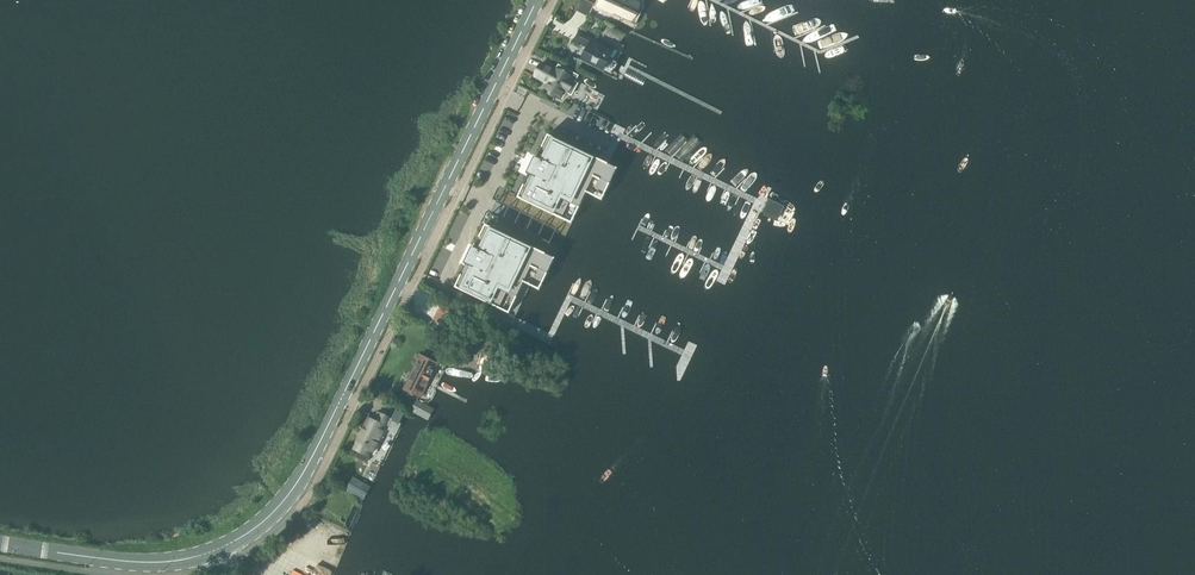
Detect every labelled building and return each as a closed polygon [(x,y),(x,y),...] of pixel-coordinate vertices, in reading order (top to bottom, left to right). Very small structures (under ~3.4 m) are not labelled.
[(617,16),(635,25),(643,7),(628,0),(604,0),(601,7),(594,5),(589,15),(598,19),(603,8),(615,13),(617,16)] [(608,65),(611,60),(609,58),(615,46),(581,29),(576,39),(589,45),(583,57),(604,67),(605,65),(608,65)] [(580,59),(575,57),(574,59),(572,58),(569,65),(579,70),(583,61),(580,60),(580,59)] [(542,63),(535,76),(548,83),(545,90),(560,98),(565,89),(573,93),(578,83),(575,82),(579,75),(559,65),(556,70),(555,71),(542,63)] [(525,96),(527,91),(520,87),(517,92),(525,96)] [(461,275),(455,288),(500,309),(516,317),(531,286),(540,290),(555,258),(563,241),(572,224),(587,193),(603,201),(618,169),(608,164),(594,157),(548,135),(542,148),(549,151),(545,161),(535,157),(532,163),(535,164),(532,170),(529,168),(527,174),(536,179),(531,189),(524,185),(518,198),(512,210),(529,218),(523,229),(507,221),(501,232),(486,225),(480,238),(487,241),(482,251),(472,247),(469,252),(472,254),(469,259),(467,258),(464,264),(474,268),(469,279),(461,275)] [(457,308),(444,301),(437,314),(434,320),(446,327),(450,321),(457,308)] [(421,395),(436,364),(421,357),(406,388),(421,395)] [(428,418),(434,407),(418,398),(412,409),(428,418)] [(357,443),(355,447),(359,449),(358,451),(355,457),(367,463),(371,455),(372,456),(378,443),(386,426),(388,427),(391,420),(398,424),(404,414),(396,410),(391,418),(378,412),(378,413),(375,418),(374,420),(369,418),(364,427),(366,428),(360,440),(359,439),(357,443)] [(338,480),(328,474),(326,479),(336,484),(338,480)] [(364,499),(372,487),(354,477),(347,489),(364,499)]
